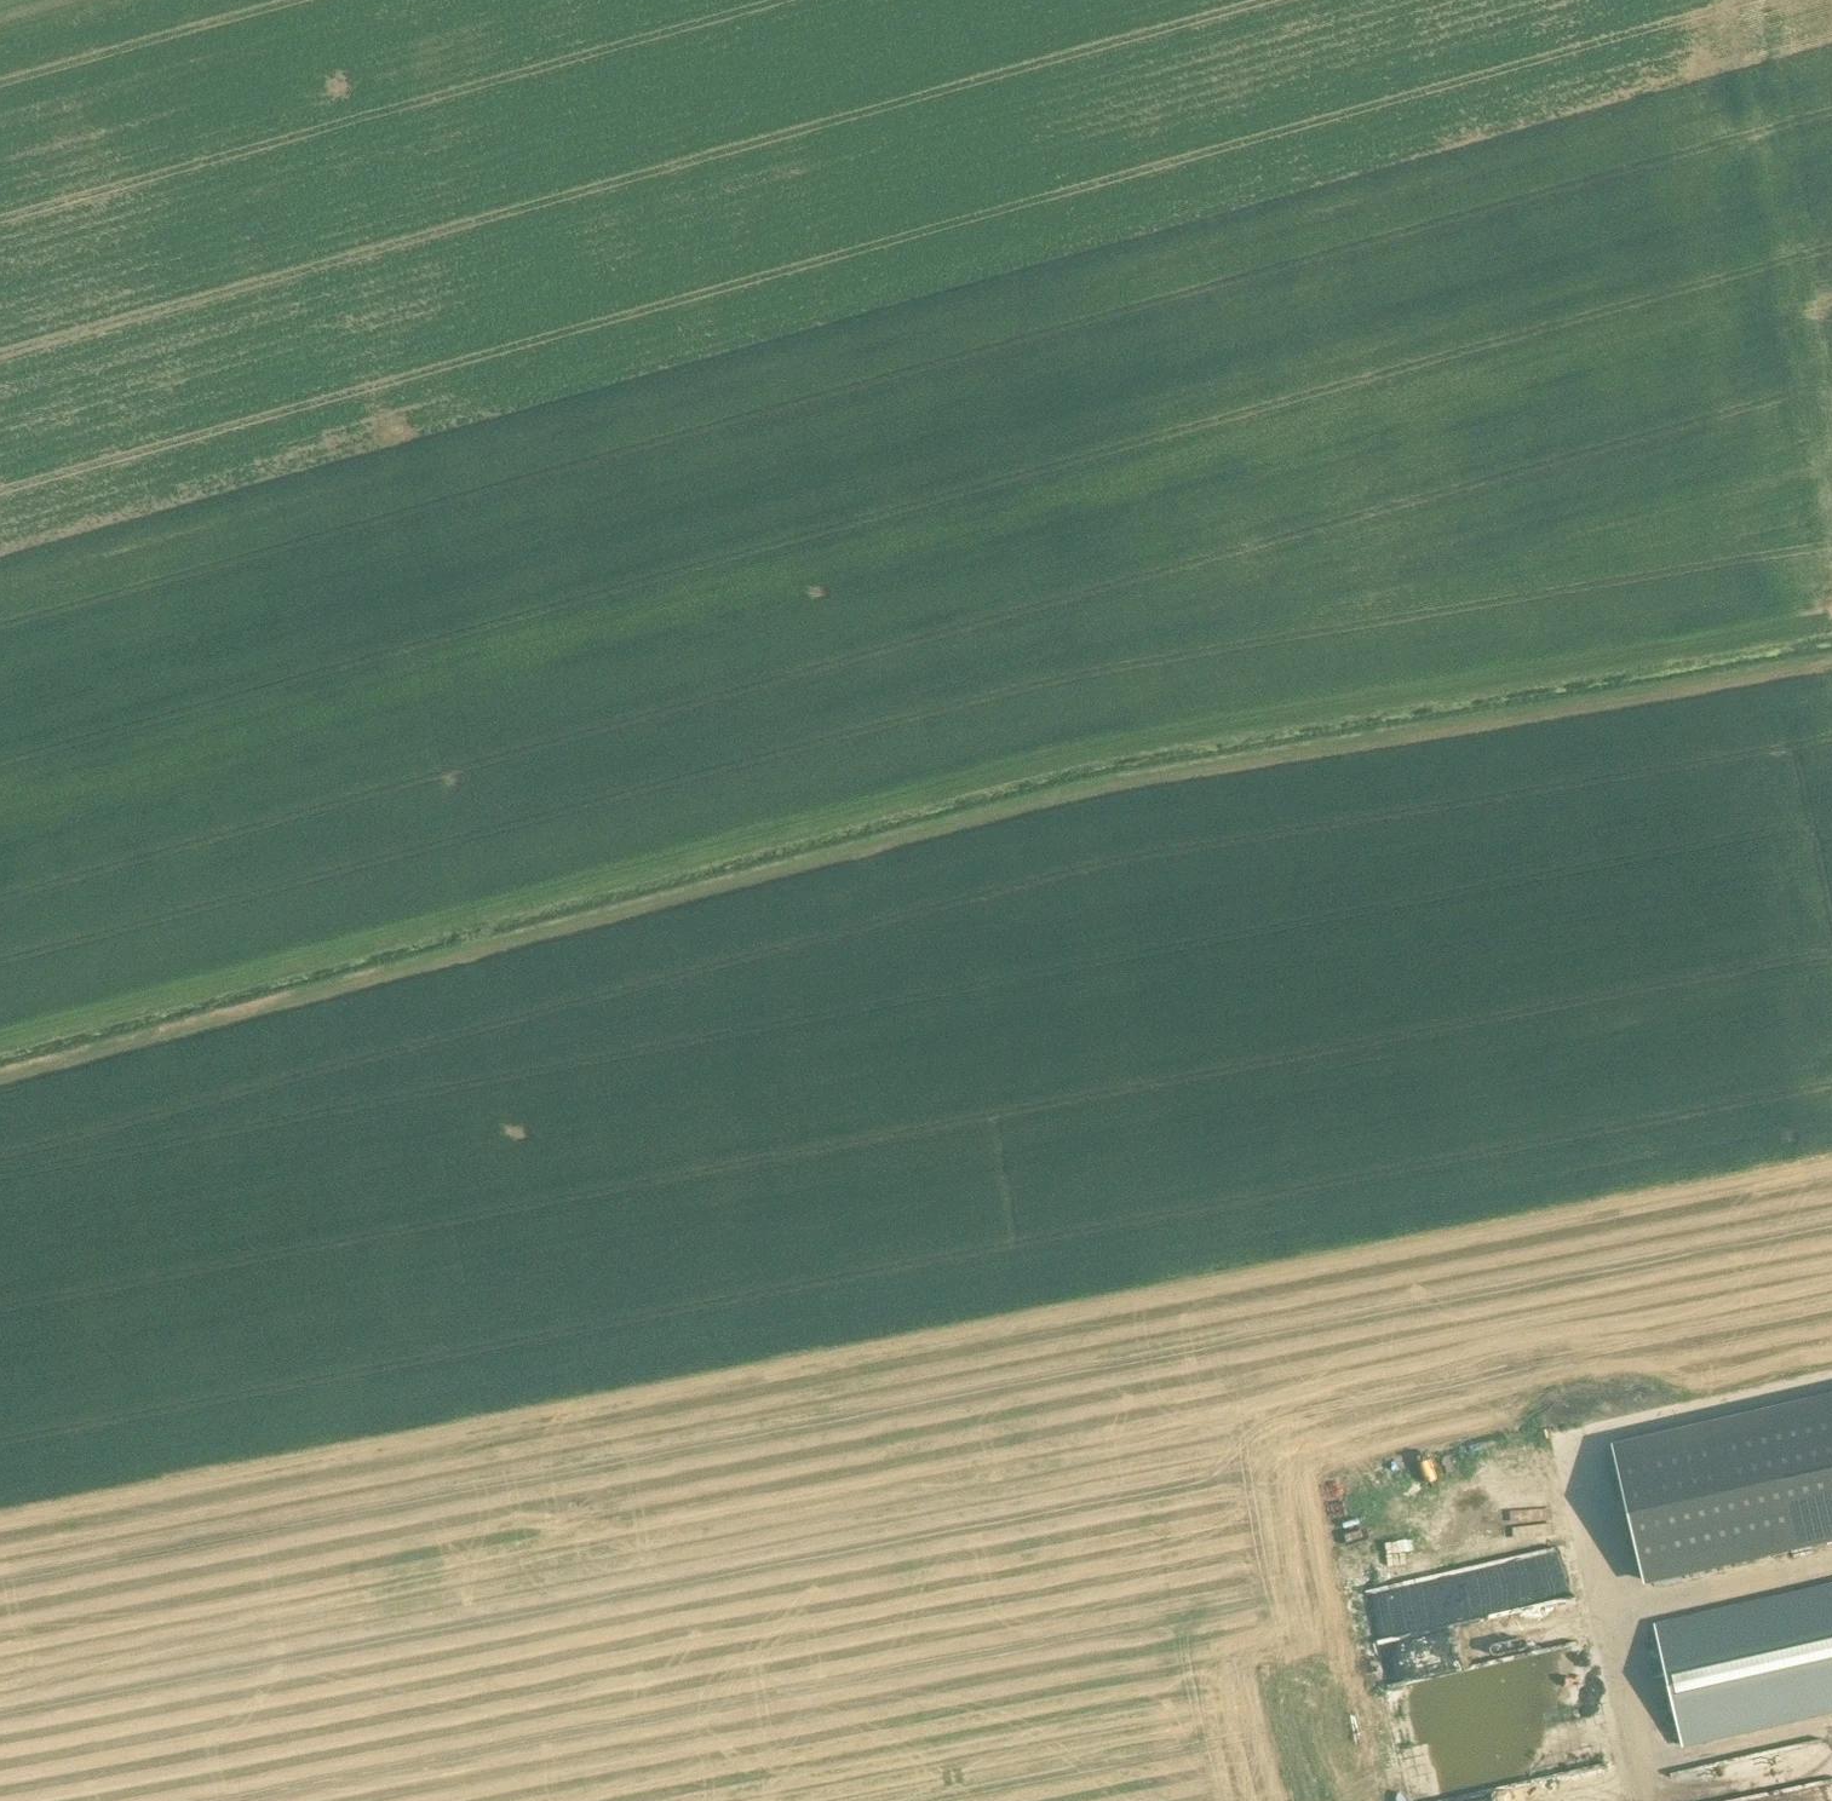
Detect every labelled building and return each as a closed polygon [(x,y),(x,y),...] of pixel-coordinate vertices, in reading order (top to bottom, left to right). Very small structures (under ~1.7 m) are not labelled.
[(1614,1448),(1645,1580),(1831,1537),(1831,1398),(1614,1448)] [(1508,1522),(1514,1566),(1559,1560),(1552,1515),(1508,1522)] [(1656,1626),(1684,1745),(1831,1711),(1831,1585),(1656,1626)] [(1418,1686),(1468,1676),(1466,1667),(1385,1683),(1391,1711),(1379,1713),(1382,1727),(1425,1719),(1418,1686)] [(1659,1769),(1664,1800),(1831,1800),(1831,1757),(1829,1741),(1659,1769)]
